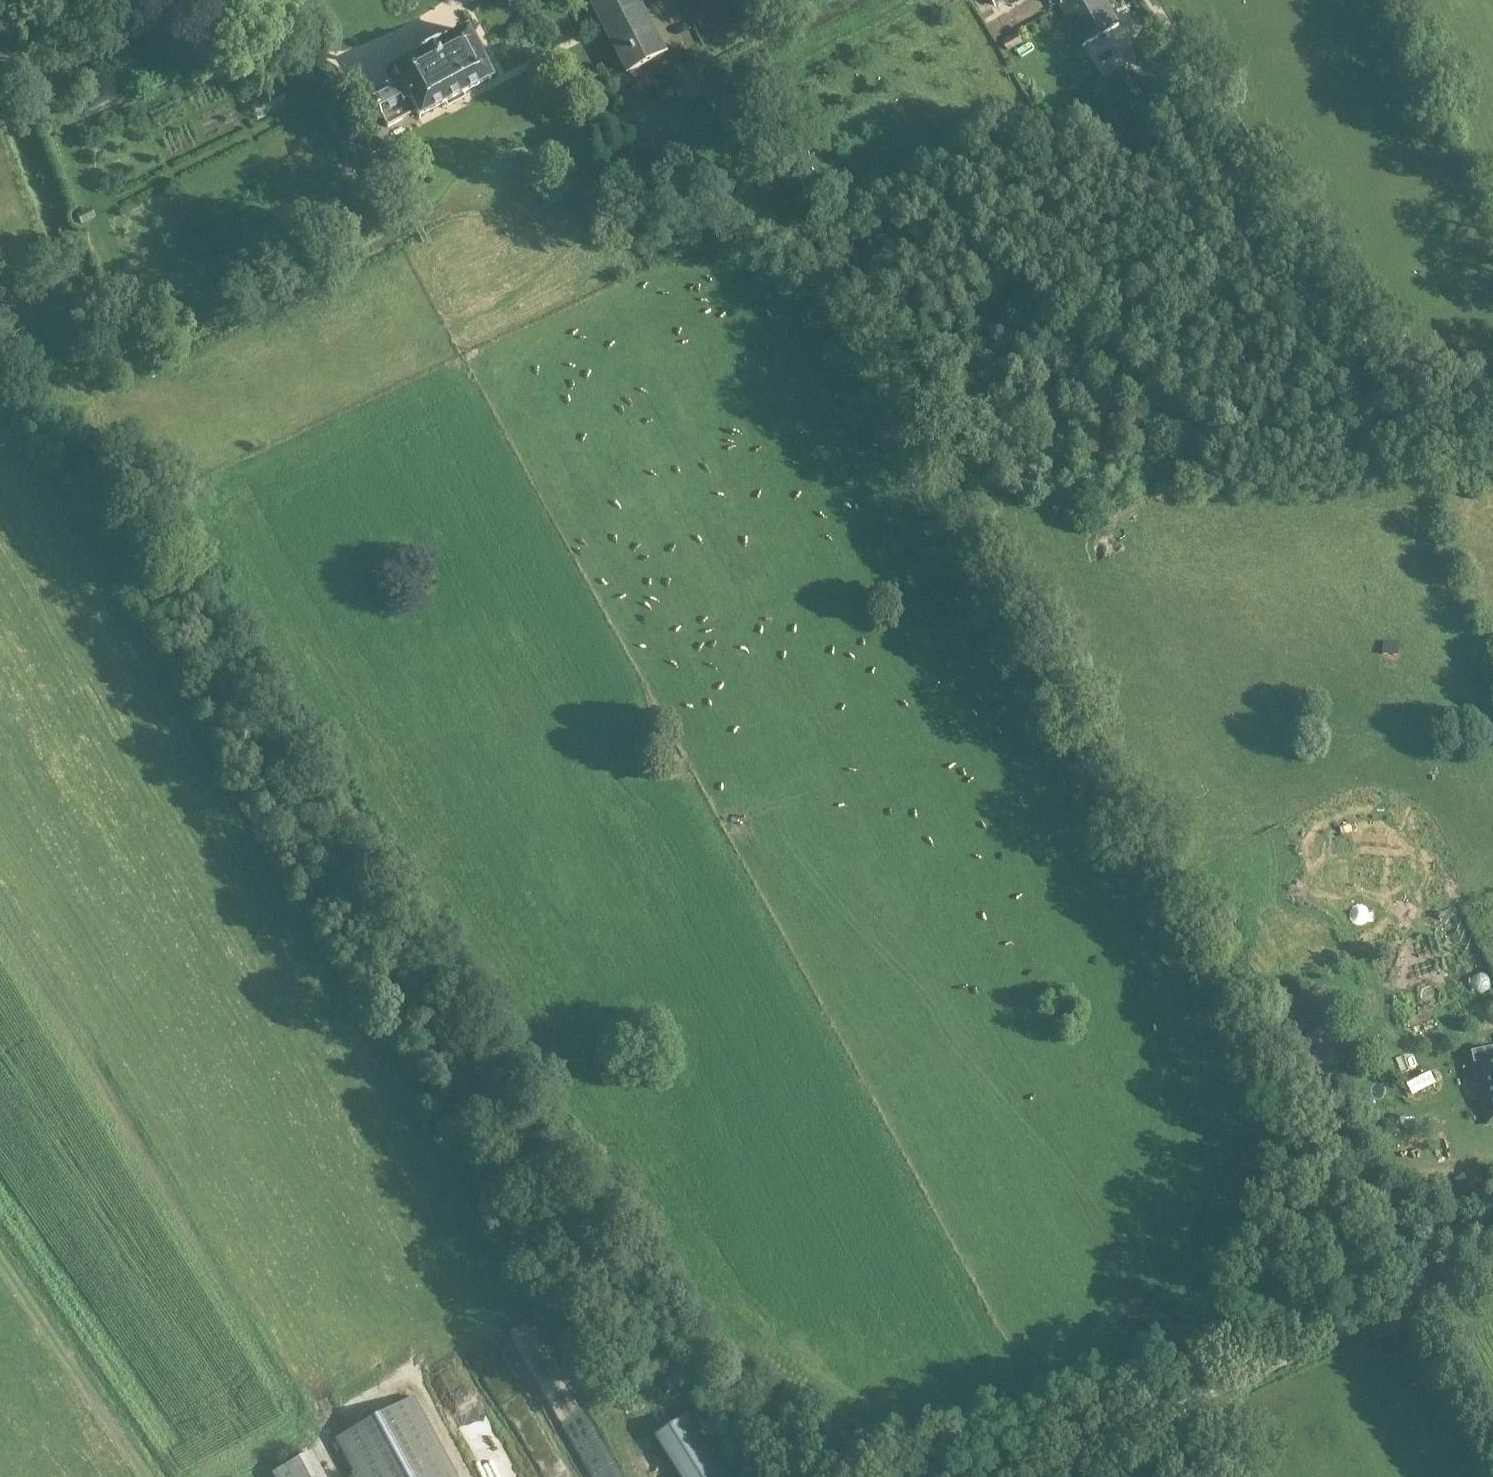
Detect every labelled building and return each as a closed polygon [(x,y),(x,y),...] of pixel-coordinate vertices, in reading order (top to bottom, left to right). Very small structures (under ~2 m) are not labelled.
[(594,2),(632,73),(666,55),(637,0),(597,0),(594,2)] [(1095,0),(1059,0),(1067,16),(1095,0)] [(1106,0),(1095,0),(1067,16),(1084,45),(1120,25),(1106,0)] [(675,31),(682,44),(696,37),(689,23),(675,31)] [(411,100),(420,118),(493,80),(466,31),(394,69),(401,82),(372,97),(388,127),(407,117),(401,105),(411,100)] [(1018,34),(1003,42),(1008,53),(1023,44),(1018,34)] [(1145,103),(1127,68),(1111,76),(1130,111),(1145,103)] [(77,215),(81,225),(90,221),(85,211),(77,215)] [(1333,1057),(1318,1030),(1301,1039),(1315,1067),(1333,1057)] [(1492,1123),(1492,1048),(1473,1052),(1478,1077),(1483,1076),(1487,1098),(1483,1098),(1488,1124),(1492,1123)] [(335,1439),(355,1476),(457,1476),(414,1397),(335,1439)] [(654,1435),(681,1476),(730,1476),(689,1412),(654,1435)] [(495,1442),(483,1449),(499,1476),(516,1476),(495,1442)]
